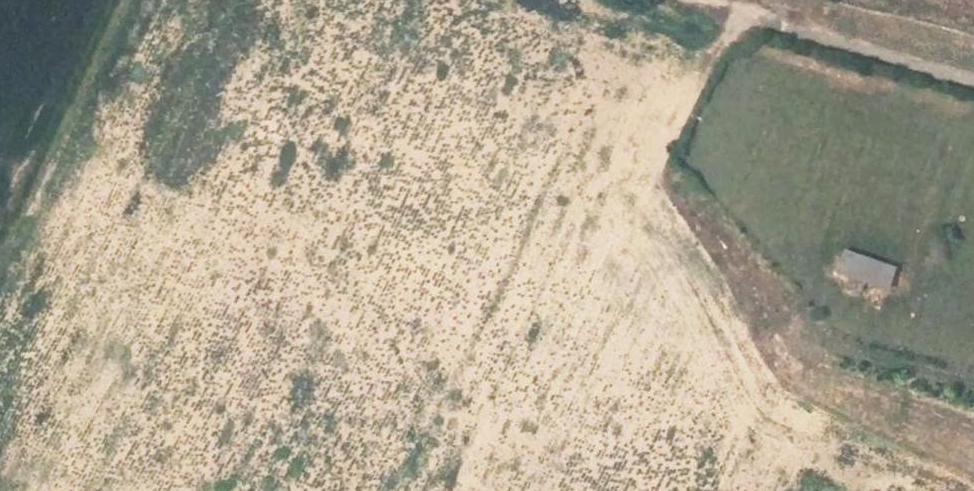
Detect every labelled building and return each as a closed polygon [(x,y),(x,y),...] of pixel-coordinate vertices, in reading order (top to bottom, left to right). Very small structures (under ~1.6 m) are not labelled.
[(842,251),(835,276),(888,292),(896,266),(842,251)]
